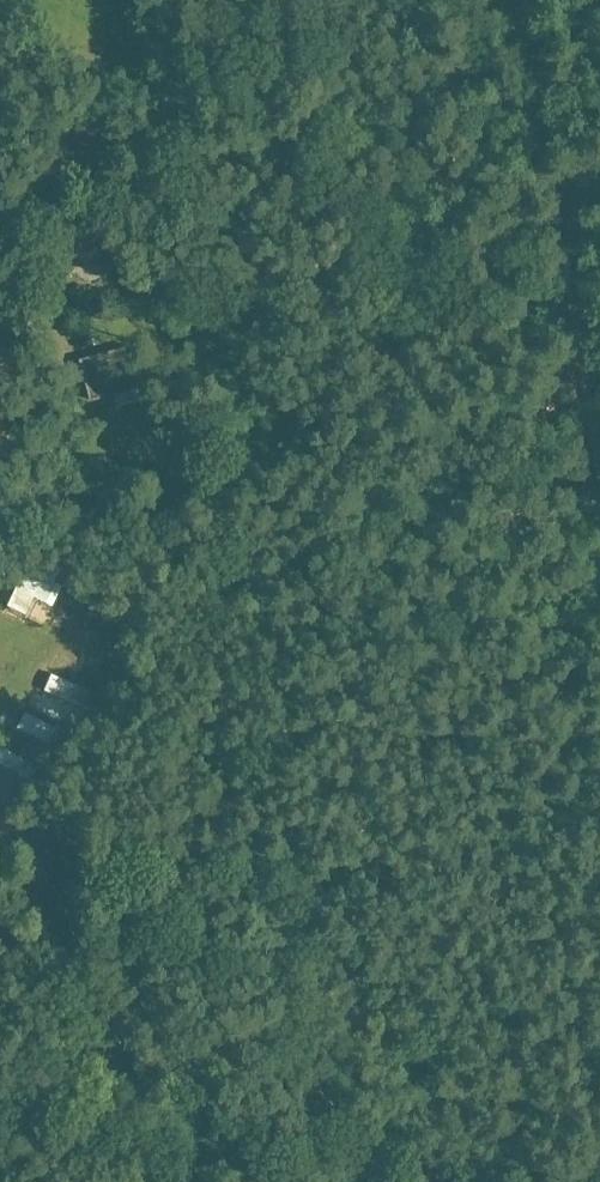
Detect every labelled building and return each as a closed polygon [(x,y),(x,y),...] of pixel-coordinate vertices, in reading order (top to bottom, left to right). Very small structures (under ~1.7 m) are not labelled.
[(139,387),(129,348),(80,361),(91,400),(115,394),(114,389),(136,382),(138,388),(139,387)] [(150,401),(127,406),(131,425),(154,420),(150,401)] [(30,577),(18,617),(40,624),(52,584),(30,577)] [(3,607),(13,586),(0,579),(0,605),(3,607)]
